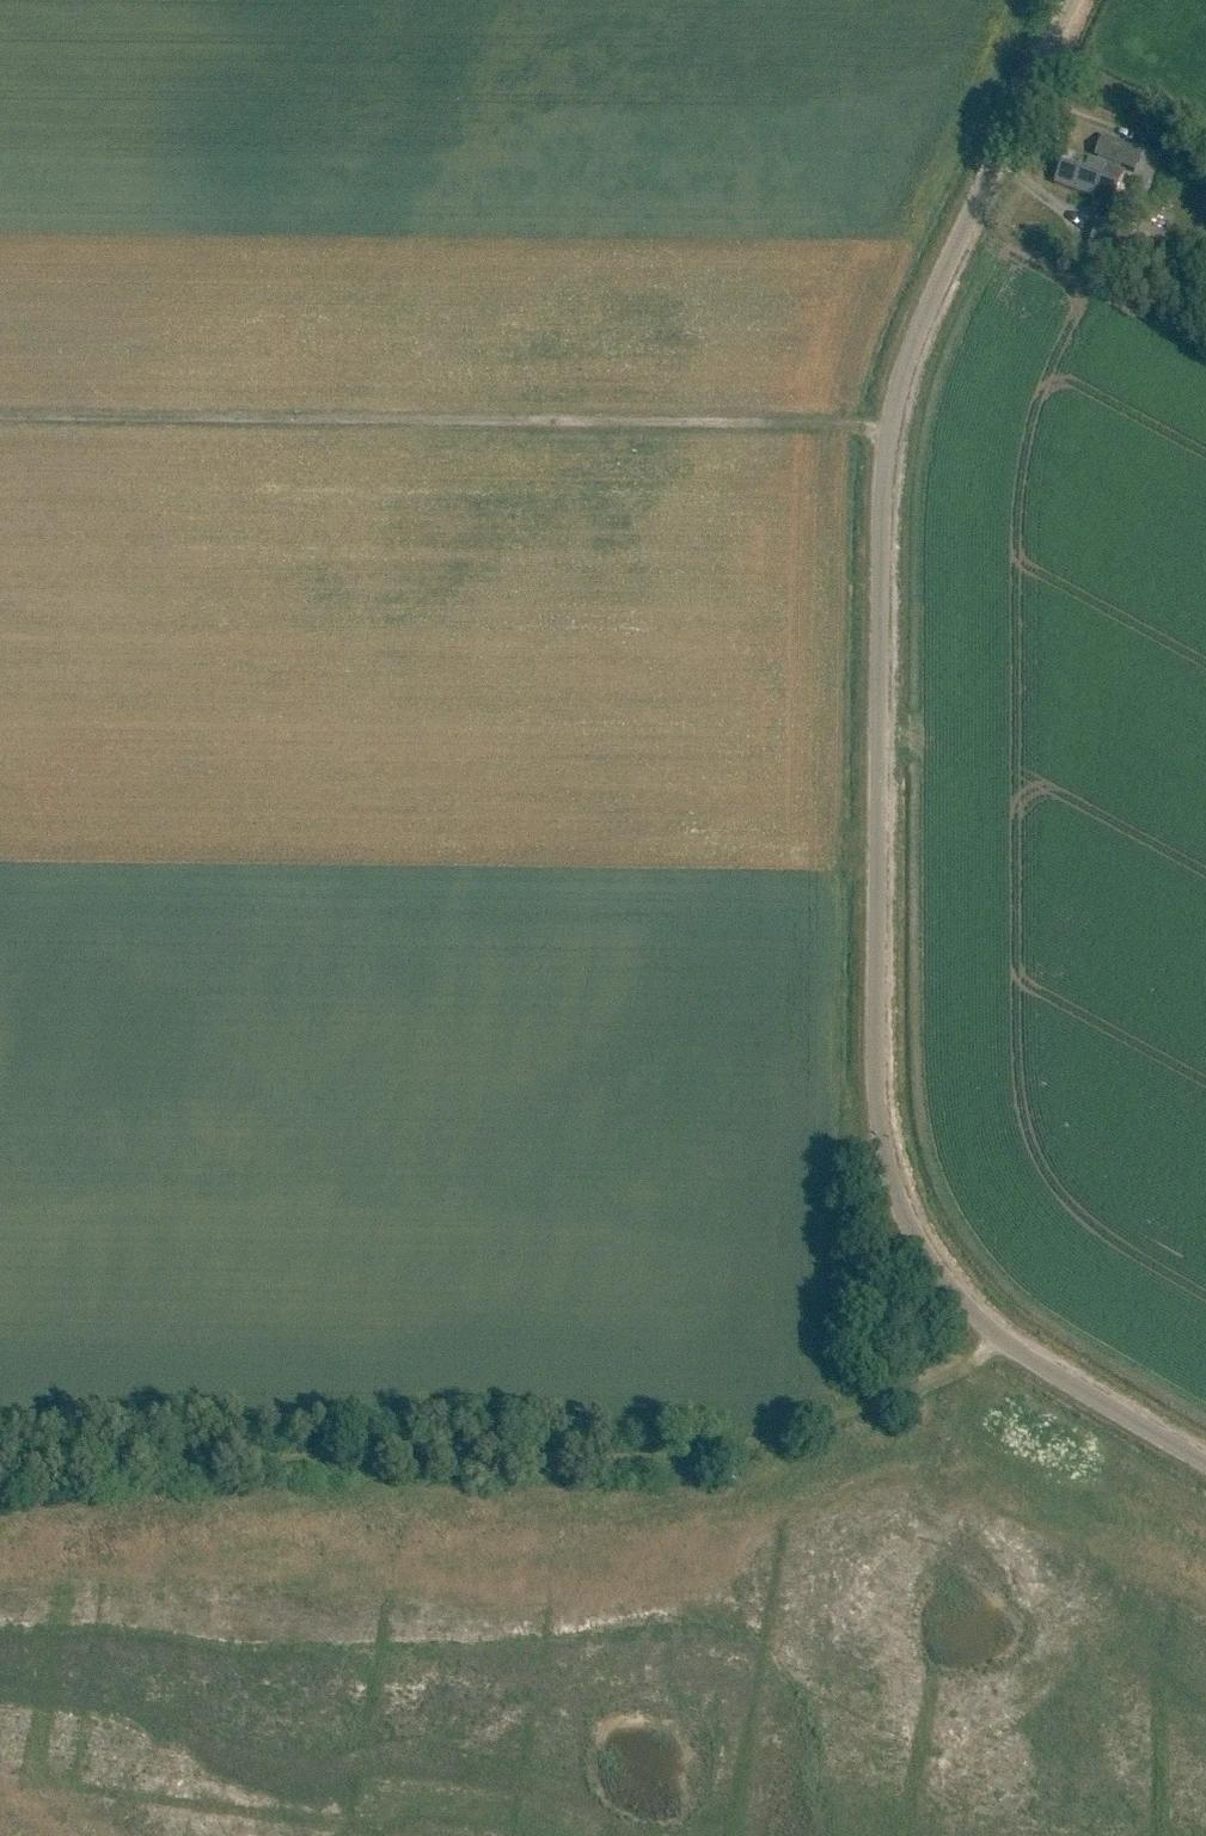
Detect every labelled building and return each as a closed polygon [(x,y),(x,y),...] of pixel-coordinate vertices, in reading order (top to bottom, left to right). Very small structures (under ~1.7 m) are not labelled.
[(1066,155),(1055,184),(1094,198),(1093,203),(1112,210),(1125,173),(1085,159),(1084,161),(1066,155)] [(1120,251),(1127,233),(1098,223),(1091,241),(1120,251)]
